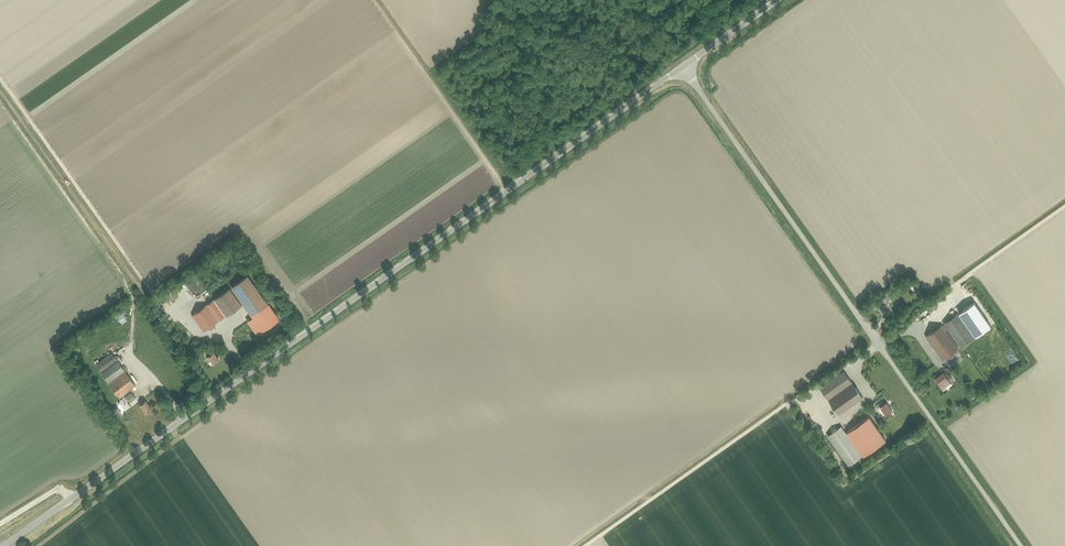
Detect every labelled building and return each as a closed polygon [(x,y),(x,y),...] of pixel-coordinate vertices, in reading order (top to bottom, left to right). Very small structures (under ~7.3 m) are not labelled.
[(248,276),(231,287),(252,317),(247,321),(256,334),(278,319),(248,276)] [(192,315),(203,331),(223,317),(241,305),(229,289),(192,315)] [(881,311),(887,307),(884,303),(891,298),(887,292),(882,296),(884,299),(876,305),(881,311)] [(990,326),(974,302),(958,313),(975,337),(976,336),(977,337),(990,328),(989,327),(990,326)] [(887,307),(881,311),(886,318),(891,314),(887,307)] [(943,326),(945,329),(946,328),(960,347),(974,337),(957,314),(943,324),(944,325),(943,326)] [(958,349),(945,329),(943,326),(942,325),(925,336),(942,360),(958,349)] [(213,365),(219,360),(213,352),(211,350),(207,353),(209,355),(208,356),(213,365)] [(108,382),(124,370),(112,352),(95,364),(108,382)] [(124,370),(108,382),(119,397),(135,386),(124,370)] [(828,399),(851,382),(852,382),(844,371),(820,388),(828,399)] [(944,373),(935,379),(940,386),(943,384),(944,386),(950,382),(949,381),(952,379),(948,373),(945,375),(944,373)] [(851,382),(828,399),(839,415),(863,398),(851,382)] [(130,403),(136,399),(131,392),(125,397),(130,403)] [(145,413),(151,409),(145,400),(143,398),(139,401),(141,403),(139,404),(145,413)] [(885,415),(892,411),(886,402),(884,404),(882,401),(876,405),(878,408),(880,407),(885,415)] [(869,416),(846,433),(856,447),(862,456),(885,439),(869,416)] [(856,447),(846,433),(841,426),(827,436),(848,465),(862,456),(856,447)]
